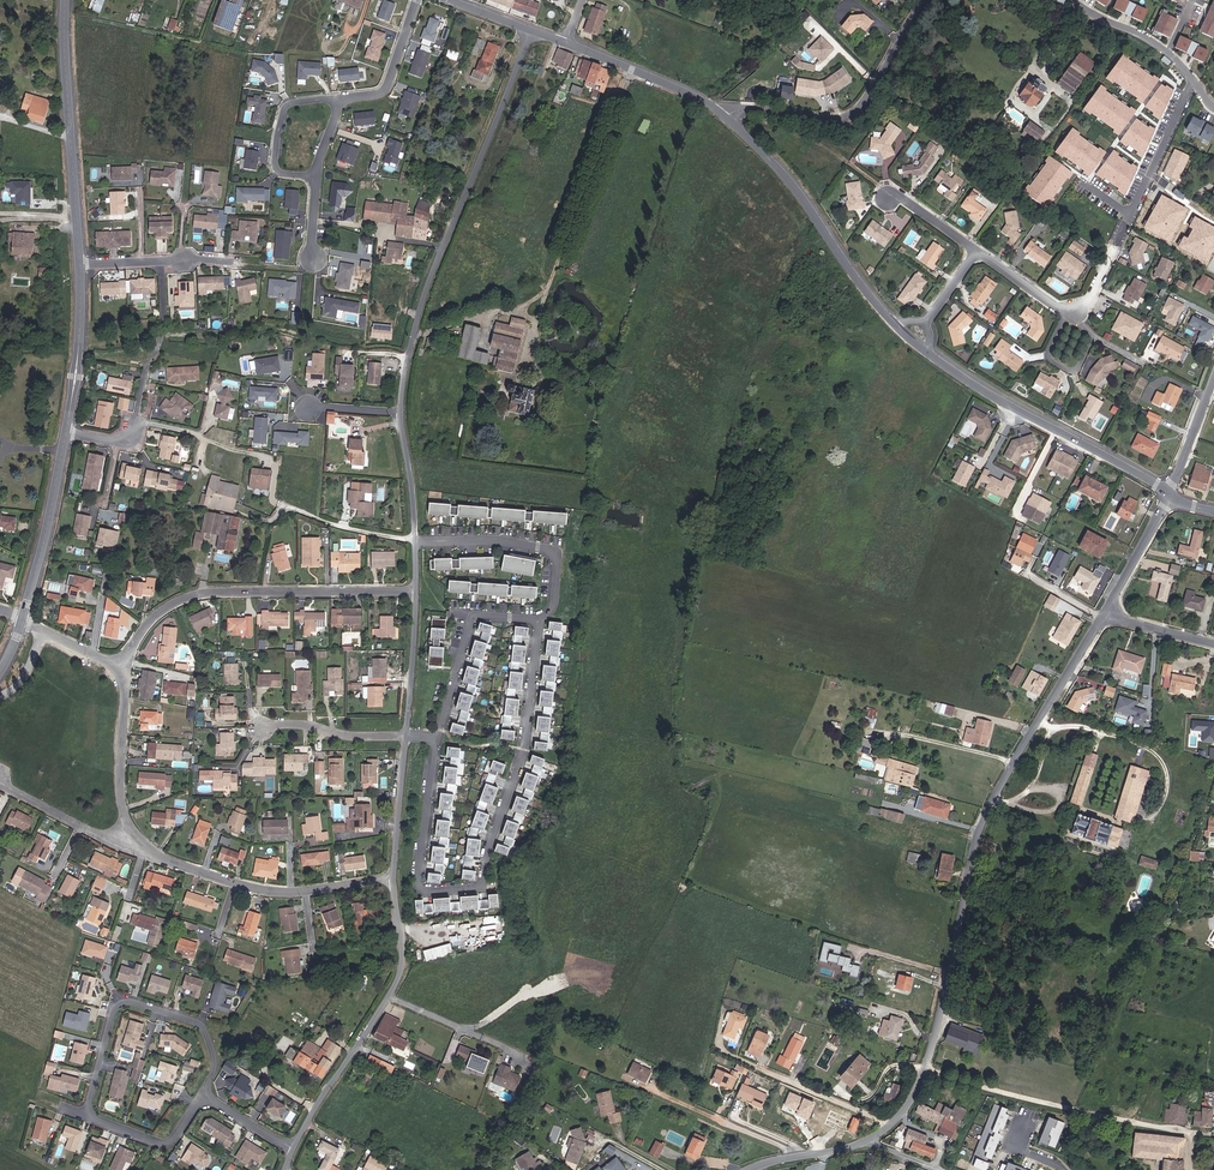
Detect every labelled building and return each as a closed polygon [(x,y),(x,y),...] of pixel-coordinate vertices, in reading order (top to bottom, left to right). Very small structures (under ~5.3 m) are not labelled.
[(104,9),(108,0),(100,0),(97,6),(104,9)] [(247,0),(238,0),(237,1),(233,0),(227,0),(218,23),(236,30),(247,0)] [(401,2),(396,0),(389,0),(383,15),(394,19),(401,2)] [(517,8),(520,0),(505,0),(514,3),(513,6),(517,8)] [(538,16),(543,3),(535,0),(520,0),(517,8),(538,16)] [(1125,0),(1120,0),(1116,6),(1120,8),(1118,11),(1125,14),(1133,19),(1134,18),(1139,21),(1141,18),(1145,20),(1149,13),(1125,0)] [(1213,3),(1211,9),(1213,10),(1211,14),(1208,13),(1206,19),(1208,20),(1206,25),(1203,23),(1201,29),(1203,30),(1201,35),(1212,41),(1213,37),(1213,35),(1212,34),(1213,29),(1213,3)] [(611,15),(609,14),(612,8),(601,5),(599,10),(597,10),(589,32),(603,37),(611,15)] [(1118,11),(1120,8),(1116,6),(1114,10),(1124,16),(1125,14),(1118,11)] [(806,9),(797,19),(802,24),(811,15),(806,9)] [(1166,17),(1173,20),(1174,18),(1167,15),(1168,14),(1164,12),(1161,19),(1164,21),(1166,17)] [(872,28),(877,22),(876,19),(869,13),(856,14),(848,24),(856,31),(861,25),(866,24),(872,28)] [(441,30),(445,19),(436,15),(432,26),(430,26),(426,35),(439,40),(442,30),(441,30)] [(1164,21),(1161,19),(1156,30),(1159,31),(1157,35),(1164,38),(1166,39),(1167,35),(1172,37),(1177,27),(1173,25),(1174,21),(1173,20),(1166,17),(1164,21)] [(173,29),(179,31),(182,22),(176,20),(173,29)] [(451,38),(455,27),(450,25),(446,36),(451,38)] [(383,58),(388,43),(386,42),(386,40),(387,41),(390,32),(379,28),(377,36),(378,36),(376,45),(374,44),(370,54),(383,58)] [(1163,40),(1164,38),(1157,35),(1159,31),(1156,30),(1152,36),(1156,38),(1156,37),(1163,40)] [(838,46),(826,34),(814,46),(826,59),(838,46)] [(475,54),(479,56),(486,39),(482,37),(475,54)] [(494,63),(496,64),(503,46),(492,42),(485,59),(483,58),(479,70),(476,69),(473,76),(485,80),(487,73),(490,74),(494,63)] [(1181,48),(1177,46),(1175,51),(1185,56),(1185,54),(1179,51),(1181,48)] [(426,75),(435,51),(424,47),(415,70),(426,75)] [(449,56),(459,60),(462,53),(451,49),(449,56)] [(289,61),(289,52),(279,51),(280,59),(281,61),(289,61)] [(556,63),(563,65),(568,54),(561,51),(556,63)] [(562,69),(570,73),(576,57),(568,54),(563,65),(562,69)] [(1129,58),(1123,54),(1106,78),(1112,83),(1113,82),(1136,98),(1134,100),(1141,104),(1159,79),(1154,76),(1152,78),(1127,60),(1129,58)] [(1059,87),(1072,97),(1094,66),(1081,57),(1059,87)] [(283,79),(280,69),(279,70),(277,68),(278,67),(271,61),(260,58),(258,68),(266,70),(272,75),(274,82),(283,79)] [(325,73),(326,61),(304,59),(303,77),(311,77),(311,72),(325,73)] [(793,59),(792,66),(815,70),(816,63),(793,59)] [(589,81),(595,65),(584,61),(579,73),(581,74),(582,74),(581,78),(589,81)] [(367,76),(365,64),(343,68),(345,79),(367,76)] [(592,83),(598,85),(604,71),(605,69),(595,65),(589,81),(592,83)] [(840,92),(846,88),(845,86),(847,85),(848,86),(857,79),(848,67),(832,79),(826,82),(805,81),(804,96),(816,97),(816,95),(818,95),(818,97),(825,97),(825,95),(833,94),(839,90),(840,92)] [(603,93),(607,95),(614,75),(604,71),(598,85),(604,88),(603,93)] [(1049,94),(1049,91),(1043,87),(1044,86),(1039,83),(1038,82),(1037,82),(1035,85),(1032,84),(1022,98),(1023,101),(1022,104),(1022,105),(1033,112),(1034,113),(1035,113),(1036,112),(1037,110),(1035,109),(1046,94),(1048,95),(1049,95),(1049,94)] [(572,91),(583,95),(586,89),(575,85),(572,91)] [(1105,89),(1100,85),(1082,109),(1088,114),(1089,112),(1112,129),(1111,131),(1117,135),(1135,110),(1130,107),(1128,108),(1104,91),(1105,89)] [(1165,87),(1161,85),(1145,107),(1153,113),(1152,115),(1159,120),(1173,90),(1166,85),(1165,87)] [(802,102),(803,90),(791,90),(790,94),(786,94),(785,101),(790,101),(790,102),(802,102)] [(269,103),(270,97),(266,96),(266,93),(260,92),(259,96),(253,94),(252,101),(261,102),(259,111),(257,119),(269,121),(270,113),(270,112),(271,103),(269,103)] [(53,101),(32,93),(28,105),(34,107),(31,115),(47,120),(53,101)] [(418,114),(424,98),(416,95),(409,93),(403,109),(418,114)] [(34,107),(28,105),(25,113),(31,115),(34,107)] [(381,121),(379,109),(359,111),(360,123),(381,121)] [(1147,126),(1136,119),(1120,141),(1136,152),(1134,154),(1141,159),(1155,129),(1149,124),(1147,126)] [(1196,139),(1203,124),(1199,122),(1198,124),(1195,122),(1191,120),(1185,132),(1191,135),(1190,137),(1196,139)] [(1208,144),(1213,132),(1210,129),(1207,128),(1208,126),(1203,124),(1196,139),(1201,142),(1202,141),(1208,144)] [(1039,143),(1044,136),(1031,126),(1026,133),(1039,143)] [(1076,131),(1071,127),(1053,152),(1059,156),(1060,155),(1083,171),(1082,173),(1088,177),(1106,152),(1101,149),(1100,151),(1075,133),(1076,131)] [(882,156),(885,163),(895,158),(891,151),(902,135),(891,128),(886,134),(888,135),(882,144),(873,144),(873,154),(880,155),(881,153),(883,154),(882,156)] [(1035,148),(1039,143),(1026,133),(1022,138),(1035,148)] [(403,155),(408,141),(394,136),(392,142),(395,143),(394,146),(395,147),(393,152),(392,151),(389,159),(395,161),(395,160),(402,162),(404,156),(403,155)] [(357,163),(364,146),(348,140),(342,157),(357,163)] [(261,167),(264,148),(252,146),(249,165),(261,167)] [(914,169),(903,171),(905,181),(913,180),(917,179),(925,178),(935,164),(932,162),(939,152),(931,147),(924,156),(926,158),(921,166),(922,167),(920,171),(915,171),(914,169)] [(1189,157),(1174,150),(1163,173),(1178,180),(1189,157)] [(1113,151),(1112,152),(1096,174),(1102,179),(1102,178),(1118,189),(1117,191),(1124,196),(1138,167),(1132,162),(1130,164),(1118,156),(1119,154),(1113,151)] [(1026,185),(1022,191),(1046,209),(1051,203),(1050,202),(1066,179),(1068,180),(1072,174),(1048,156),(1044,161),(1046,162),(1028,187),(1026,185)] [(384,169),(396,172),(398,165),(386,162),(384,169)] [(173,183),(176,180),(177,172),(179,172),(179,167),(168,166),(167,171),(155,169),(153,183),(164,184),(164,182),(167,183),(173,183)] [(116,183),(136,182),(135,168),(115,169),(116,183)] [(226,184),(221,183),(223,171),(209,169),(208,179),(210,179),(209,182),(208,188),(212,191),(219,192),(219,194),(224,195),(226,184)] [(958,181),(955,185),(947,181),(948,179),(942,175),(936,184),(950,194),(946,200),(955,206),(959,200),(954,197),(959,190),(962,192),(966,186),(958,181)] [(987,190),(991,184),(985,180),(981,186),(987,190)] [(340,210),(341,196),(348,197),(350,182),(331,181),(329,209),(340,210)] [(32,191),(32,183),(16,182),(16,194),(20,194),(20,205),(33,205),(34,191),(32,191)] [(269,198),(269,186),(255,186),(255,187),(252,187),(252,185),(242,185),(242,199),(252,200),(252,197),(269,198)] [(861,198),(862,198),(861,186),(847,188),(850,204),(848,204),(850,213),(866,211),(866,206),(864,206),(863,202),(861,200),(861,198)] [(302,207),(304,188),(292,187),(290,206),(302,207)] [(973,194),(963,209),(972,216),(971,217),(980,224),(988,212),(976,204),(979,198),(973,194)] [(113,217),(128,217),(127,209),(127,205),(127,200),(128,200),(128,195),(113,195),(113,217)] [(1186,209),(1161,196),(1143,229),(1168,243),(1186,209)] [(411,215),(414,202),(400,200),(399,203),(372,198),(369,216),(402,223),(401,224),(409,226),(408,235),(416,236),(419,216),(411,215)] [(421,210),(434,212),(436,202),(424,201),(421,210)] [(344,220),(355,222),(358,208),(347,206),(344,220)] [(416,236),(430,238),(434,212),(421,210),(419,216),(416,236)] [(197,224),(221,227),(222,215),(198,212),(197,224)] [(1021,236),(1016,233),(1018,229),(1016,215),(1005,216),(1007,227),(1002,234),(1011,240),(1009,242),(1014,246),(1021,236)] [(172,232),(178,232),(178,216),(152,217),(153,232),(159,232),(160,232),(160,237),(170,237),(170,232),(172,232)] [(1194,216),(1188,227),(1192,230),(1187,239),(1183,236),(1177,246),(1206,263),(1213,248),(1213,228),(1194,216)] [(256,239),(262,239),(264,221),(246,219),(245,229),(238,229),(237,237),(250,238),(251,235),(253,233),(255,234),(256,236),(256,239)] [(400,233),(408,235),(409,226),(401,224),(400,233)] [(887,233),(886,234),(883,231),(883,230),(876,225),(868,236),(876,242),(876,241),(880,243),(880,245),(887,250),(896,238),(891,235),(891,236),(887,233)] [(294,257),(296,235),(298,235),(299,229),(288,228),(288,233),(283,233),(281,256),(294,257)] [(125,244),(137,243),(136,229),(102,231),(103,246),(112,245),(114,245),(114,247),(124,246),(124,244),(125,244)] [(15,253),(36,254),(38,233),(17,232),(16,233),(16,241),(15,253)] [(1149,260),(1147,255),(1146,254),(1142,255),(1147,244),(1135,238),(1132,242),(1134,243),(1130,252),(1131,253),(1129,254),(1133,266),(1148,261),(1149,260)] [(398,257),(405,258),(408,242),(392,239),(388,262),(397,263),(398,257)] [(920,262),(923,264),(923,265),(935,273),(938,269),(936,267),(947,252),(937,245),(929,255),(926,253),(925,253),(920,260),(920,262)] [(1081,259),(1085,253),(1074,245),(1070,251),(1081,259)] [(1030,246),(1026,253),(1030,256),(1029,258),(1045,269),(1052,260),(1035,248),(1030,246)] [(1074,275),(1080,280),(1086,270),(1067,256),(1058,269),(1064,273),(1062,276),(1068,280),(1071,277),(1072,276),(1074,275)] [(1163,257),(1155,275),(1166,280),(1174,263),(1163,257)] [(357,273),(359,263),(346,261),(344,270),(345,271),(343,279),(342,279),(341,284),(354,287),(356,273),(357,273)] [(1212,289),(1213,285),(1213,280),(1205,275),(1201,281),(1200,280),(1196,289),(1207,295),(1210,288),(1212,289)] [(210,289),(228,288),(228,276),(218,276),(219,278),(216,278),(216,277),(208,277),(203,278),(203,294),(210,293),(210,289)] [(254,289),(261,287),(259,276),(251,278),(250,280),(246,281),(245,277),(240,279),(245,302),(256,300),(254,289)] [(300,295),(302,280),(295,279),(295,281),(292,281),(292,278),(276,276),(274,293),(284,294),(284,288),(290,289),(296,289),(295,295),(300,295)] [(144,279),(135,279),(136,293),(137,298),(148,297),(148,292),(160,292),(159,278),(148,278),(147,279),(145,279),(144,279)] [(921,296),(923,293),(929,285),(919,278),(901,302),(908,307),(912,300),(916,303),(921,296)] [(112,282),(105,282),(106,294),(125,293),(125,295),(131,295),(130,279),(124,280),(125,281),(115,282),(115,283),(112,283),(112,282)] [(1134,301),(1137,302),(1145,285),(1133,279),(1129,287),(1131,288),(1127,295),(1126,295),(1124,300),(1132,304),(1134,301)] [(982,306),(984,307),(998,286),(989,280),(977,297),(976,296),(973,300),(976,302),(982,306)] [(1182,289),(1184,284),(1177,280),(1174,285),(1182,289)] [(195,291),(198,290),(198,281),(183,282),(183,294),(178,294),(179,303),(183,303),(192,303),(196,299),(195,291)] [(183,306),(199,305),(198,290),(195,291),(196,299),(192,303),(183,303),(183,306)] [(362,310),(364,300),(331,294),(329,300),(327,301),(328,306),(327,312),(340,314),(341,306),(362,310)] [(1185,305),(1169,297),(1164,308),(1168,310),(1163,320),(1175,326),(1185,305)] [(980,310),(982,306),(976,302),(973,306),(980,310)] [(305,321),(306,309),(296,308),(295,320),(305,321)] [(1038,344),(1046,332),(1044,320),(1042,318),(1040,319),(1039,318),(1038,316),(1028,309),(1021,319),(1025,321),(1026,320),(1027,321),(1027,323),(1032,326),(1033,330),(1028,337),(1038,344)] [(997,324),(1001,318),(991,311),(986,318),(997,324)] [(1113,329),(1135,341),(1144,323),(1122,312),(1113,329)] [(1188,324),(1201,330),(1198,337),(1208,342),(1213,330),(1213,325),(1193,315),(1188,324)] [(503,365),(519,369),(531,319),(514,316),(512,323),(503,321),(496,346),(506,348),(503,365)] [(968,345),(965,334),(971,327),(972,328),(976,324),(969,318),(966,321),(962,318),(951,330),(957,349),(968,345)] [(1005,318),(1000,324),(1004,327),(1008,321),(1005,318)] [(391,339),(392,329),(372,328),(371,337),(391,339)] [(466,357),(476,359),(481,336),(471,334),(466,357)] [(988,347),(995,337),(993,336),(986,346),(988,347)] [(1163,354),(1180,363),(1186,350),(1164,339),(1157,354),(1162,356),(1163,354)] [(1025,363),(1009,353),(1012,347),(1003,341),(996,351),(999,353),(996,357),(1001,360),(1000,361),(1018,373),(1025,363)] [(293,361),(294,351),(286,351),(285,360),(293,361)] [(322,378),(324,353),(313,352),(312,366),(306,365),(305,376),(322,378)] [(281,369),(279,355),(256,358),(257,369),(264,368),(265,371),(281,369)] [(1105,369),(1112,367),(1109,356),(1100,359),(1090,370),(1084,380),(1096,386),(1099,378),(1101,377),(1102,378),(1106,373),(1104,370),(1105,369)] [(343,357),(337,357),(337,373),(342,373),(341,382),(345,382),(345,387),(354,388),(355,365),(342,364),(343,357)] [(1132,371),(1135,365),(1125,359),(1121,365),(1132,371)] [(370,362),(368,384),(380,385),(382,363),(370,362)] [(176,382),(200,379),(199,365),(175,367),(176,378),(175,378),(175,377),(168,377),(168,380),(176,379),(176,382)] [(175,378),(176,378),(175,367),(167,368),(168,377),(175,377),(175,378)] [(107,390),(131,394),(133,381),(110,377),(107,390)] [(1053,400),(1062,383),(1054,379),(1053,382),(1051,381),(1050,382),(1049,382),(1049,380),(1043,377),(1036,391),(1053,400)] [(514,409),(533,414),(539,389),(514,383),(512,390),(518,391),(514,409)] [(1163,401),(1173,406),(1182,389),(1172,383),(1166,394),(1159,391),(1154,402),(1160,405),(1163,401)] [(267,399),(277,400),(278,388),(259,386),(259,388),(257,388),(255,386),(252,386),(251,398),(259,398),(259,395),(267,396),(267,399)] [(217,404),(214,416),(227,419),(230,407),(225,406),(226,403),(234,398),(227,388),(217,394),(222,403),(222,405),(217,404)] [(192,409),(194,406),(177,392),(171,400),(167,397),(161,405),(166,409),(167,408),(174,413),(176,413),(178,414),(176,415),(183,420),(188,415),(185,412),(184,410),(187,407),(189,407),(192,409)] [(1086,417),(1091,419),(1101,402),(1087,394),(1085,399),(1087,400),(1077,417),(1084,421),(1086,417)] [(130,399),(122,398),(120,409),(127,411),(130,399)] [(95,426),(107,429),(109,416),(111,408),(112,408),(113,403),(105,402),(104,406),(99,405),(95,426)] [(176,413),(174,413),(167,408),(166,409),(176,417),(176,415),(178,414),(176,413)] [(975,413),(973,417),(982,422),(983,428),(978,436),(988,441),(995,429),(994,421),(992,422),(992,420),(993,418),(992,414),(982,409),(979,415),(975,413)] [(1148,419),(1161,425),(1164,418),(1151,412),(1148,419)] [(264,434),(264,431),(265,432),(266,418),(254,417),(252,442),(264,444),(265,434),(264,434)] [(184,431),(170,428),(169,434),(170,434),(169,441),(167,451),(180,454),(179,455),(186,457),(188,450),(181,448),(184,431)] [(289,432),(280,431),(279,442),(287,443),(287,445),(298,446),(298,443),(308,444),(309,432),(299,431),(299,433),(292,432),(290,435),(289,435),(289,432)] [(1015,441),(1008,456),(1021,463),(1027,452),(1042,447),(1037,434),(1031,436),(1031,438),(1028,439),(1028,437),(1015,441)] [(365,453),(361,453),(362,441),(350,440),(349,452),(353,452),(352,464),(364,465),(365,453)] [(1153,461),(1159,449),(1140,440),(1134,452),(1153,461)] [(987,458),(990,450),(986,448),(982,455),(987,458)] [(1080,460),(1060,449),(1050,466),(1070,478),(1080,460)] [(100,475),(101,475),(106,456),(91,453),(85,483),(99,486),(101,477),(100,477),(100,475)] [(968,486),(979,466),(967,460),(957,480),(968,486)] [(1191,486),(1207,490),(1212,471),(1207,469),(1208,466),(1208,465),(1198,462),(1191,486)] [(119,478),(138,482),(141,469),(127,466),(127,464),(122,463),(119,478)] [(256,481),(277,484),(279,466),(259,463),(258,466),(256,479),(256,481)] [(993,472),(987,469),(982,478),(987,481),(987,480),(992,482),(989,487),(1000,493),(1001,492),(1010,497),(1018,482),(1009,477),(1004,486),(1002,485),(1001,483),(994,479),(993,481),(989,479),(993,472)] [(183,490),(184,481),(175,479),(176,475),(160,472),(157,485),(164,487),(164,485),(175,487),(175,489),(183,490)] [(227,493),(228,485),(230,477),(223,476),(217,474),(216,474),(213,488),(211,501),(240,507),(242,496),(227,493)] [(228,485),(235,487),(237,479),(230,477),(228,485)] [(1081,490),(1102,501),(1108,488),(1088,477),(1081,490)] [(228,485),(227,493),(242,496),(246,480),(237,479),(235,487),(228,485)] [(374,503),(368,503),(369,492),(374,492),(375,484),(363,483),(363,491),(354,491),(352,491),(351,502),(354,502),(354,507),(362,508),(362,516),(377,516),(378,508),(373,508),(374,503)] [(363,491),(363,483),(355,483),(354,491),(363,491)] [(1118,491),(1114,498),(1119,500),(1122,493),(1118,491)] [(1053,502),(1035,492),(1024,513),(1041,523),(1053,502)] [(1120,513),(1130,518),(1139,501),(1133,497),(1130,502),(1127,500),(1120,513)] [(450,504),(429,503),(428,514),(450,516),(450,515),(457,515),(457,517),(487,519),(487,518),(491,518),(491,520),(524,523),(524,521),(532,521),(532,523),(566,525),(567,514),(533,511),(532,513),(526,512),(525,510),(491,508),(491,509),(488,509),(488,507),(458,505),(458,507),(450,506),(450,504)] [(208,527),(218,529),(220,518),(225,520),(223,530),(221,542),(239,546),(247,512),(229,509),(228,510),(212,507),(208,527)] [(16,528),(18,516),(0,513),(0,524),(6,525),(6,527),(16,528)] [(73,535),(86,538),(90,517),(77,515),(73,535)] [(127,517),(120,516),(119,523),(126,525),(127,517)] [(101,527),(98,543),(104,544),(104,542),(109,543),(109,545),(115,546),(118,531),(110,529),(110,531),(108,530),(108,529),(101,527)] [(1181,550),(1199,555),(1206,529),(1198,527),(1194,545),(1183,542),(1181,550)] [(1081,546),(1101,556),(1109,541),(1089,531),(1081,546)] [(1027,550),(1029,551),(1035,537),(1026,532),(1019,546),(1020,546),(1013,559),(1021,563),(1027,550)] [(309,563),(325,564),(326,537),(323,537),(318,537),(318,534),(315,534),(315,536),(310,536),(309,563)] [(1029,551),(1031,552),(1038,539),(1035,537),(1029,551)] [(285,568),(297,565),(291,539),(285,540),(286,543),(281,544),(280,544),(281,549),(284,562),(285,568)] [(1069,555),(1059,550),(1049,570),(1059,575),(1069,555)] [(337,567),(346,567),(346,552),(337,552),(337,567)] [(353,553),(346,552),(346,567),(346,569),(356,569),(366,569),(367,554),(353,554),(353,553)] [(392,565),(401,566),(401,552),(378,552),(378,565),(392,565)] [(536,561),(504,555),(501,570),(533,577),(536,561)] [(433,560),(430,560),(430,570),(459,569),(493,569),(493,557),(458,558),(458,560),(451,560),(451,558),(434,559),(433,560)] [(5,585),(8,575),(6,575),(6,571),(16,573),(18,562),(0,558),(0,559),(0,584),(5,585)] [(1172,570),(1181,573),(1183,563),(1175,561),(1172,570)] [(94,573),(101,574),(103,567),(95,565),(94,573)] [(1093,573),(1080,566),(1074,579),(1083,583),(1080,588),(1092,594),(1106,569),(1099,565),(1097,570),(1095,569),(1093,573)] [(1160,596),(1168,599),(1175,573),(1157,568),(1155,576),(1164,579),(1160,596)] [(92,590),(95,579),(70,574),(68,585),(73,586),(71,593),(78,595),(80,587),(92,590)] [(143,595),(154,596),(156,579),(148,578),(147,584),(130,582),(129,593),(137,594),(136,597),(143,598),(143,595)] [(537,587),(448,580),(448,591),(537,598),(537,587)] [(1186,603),(1204,608),(1207,596),(1197,593),(1198,589),(1190,587),(1186,603)] [(1044,605),(1053,611),(1061,598),(1051,593),(1044,605)] [(114,607),(115,608),(116,605),(109,601),(107,608),(113,610),(114,607)] [(216,617),(215,615),(219,613),(215,604),(195,612),(199,623),(216,617)] [(66,619),(87,623),(89,611),(69,607),(68,610),(63,610),(63,615),(67,616),(66,619)] [(309,608),(304,607),(304,620),(309,620),(308,629),(313,629),(319,630),(319,625),(329,625),(330,613),(309,611),(309,608)] [(273,622),(293,623),(294,611),(275,610),(275,609),(267,609),(267,622),(273,622)] [(342,616),(347,616),(347,609),(336,609),(337,627),(366,627),(366,623),(342,623),(342,616)] [(342,623),(366,623),(366,609),(347,609),(347,616),(342,616),(342,623)] [(1056,636),(1069,643),(1083,619),(1070,612),(1069,612),(1056,636)] [(252,634),(258,634),(259,613),(253,613),(253,615),(234,614),(233,627),(239,627),(239,632),(246,632),(246,627),(252,627),(252,634)] [(380,636),(398,636),(398,626),(398,615),(386,615),(386,628),(380,628),(380,636)] [(446,637),(448,619),(439,618),(439,615),(434,615),(432,636),(435,636),(435,645),(432,645),(430,666),(435,666),(436,663),(444,664),(445,646),(440,645),(437,645),(438,636),(441,636),(446,637)] [(199,623),(200,626),(217,620),(216,617),(199,623)] [(105,636),(116,639),(120,620),(110,618),(105,636)] [(562,632),(563,624),(550,623),(549,630),(555,631),(562,632)] [(180,644),(181,626),(170,625),(169,635),(169,637),(167,637),(167,642),(164,641),(164,647),(173,648),(174,644),(180,644)] [(492,636),(494,629),(482,625),(480,632),(485,634),(492,636)] [(527,637),(528,629),(516,628),(515,635),(522,636),(527,637)] [(561,642),(562,632),(555,631),(554,641),(561,642)] [(488,646),(492,636),(485,634),(482,644),(488,646)] [(521,647),(522,636),(515,635),(514,646),(521,647)] [(559,658),(561,642),(554,641),(548,641),(546,656),(552,657),(559,658)] [(484,661),(488,646),(482,644),(477,642),(472,658),(477,659),(484,661)] [(164,647),(163,653),(179,654),(180,644),(174,644),(173,648),(164,647)] [(524,664),(526,647),(521,647),(514,646),(512,662),(519,663),(524,664)] [(1125,664),(1142,669),(1146,655),(1121,648),(1115,666),(1123,668),(1125,664)] [(558,668),(559,658),(552,657),(551,667),(557,668),(558,668)] [(229,680),(242,680),(243,659),(229,659),(229,680)] [(392,678),(393,669),(393,665),(393,659),(380,659),(380,678),(392,678)] [(481,671),(484,661),(477,659),(474,669),(481,671)] [(142,682),(141,688),(155,689),(156,680),(157,680),(157,670),(156,670),(157,661),(144,660),(143,666),(144,666),(144,669),(141,669),(140,679),(143,679),(143,682),(142,682)] [(1164,671),(1172,673),(1175,662),(1167,660),(1164,671)] [(512,662),(511,673),(518,673),(519,663),(512,662)] [(1020,684),(1029,669),(1021,665),(1012,679),(1020,684)] [(339,689),(346,689),(346,678),(346,667),(334,667),(334,679),(328,680),(328,693),(339,693),(339,689)] [(555,683),(557,668),(551,667),(544,667),(543,682),(548,683),(555,683)] [(1027,686),(1040,694),(1050,677),(1038,670),(1039,668),(1037,667),(1027,686)] [(317,682),(315,682),(315,668),(302,668),(302,682),(303,682),(303,689),(301,691),(298,691),(298,699),(308,699),(311,696),(311,693),(313,690),(317,690),(317,682)] [(476,687),(481,671),(474,669),(469,668),(464,684),(470,685),(476,687)] [(263,683),(285,683),(285,671),(263,672),(263,683)] [(1183,686),(1195,689),(1198,676),(1175,671),(1170,689),(1181,692),(1183,686)] [(521,690),(523,674),(518,673),(511,673),(509,689),(515,690),(521,690)] [(198,688),(199,678),(170,675),(169,685),(198,688)] [(339,693),(348,693),(348,678),(346,678),(346,689),(339,689),(339,693)] [(1112,692),(1115,683),(1107,680),(1104,689),(1112,692)] [(1082,697),(1095,693),(1092,682),(1082,685),(1081,686),(1079,687),(1077,686),(1075,687),(1067,701),(1077,707),(1082,697)] [(554,693),(555,683),(548,683),(547,692),(554,693)] [(474,697),(477,687),(476,687),(470,685),(467,695),(474,697)] [(391,693),(391,687),(369,687),(369,697),(371,698),(375,698),(374,706),(389,706),(389,700),(389,696),(389,693),(391,693)] [(508,689),(507,699),(514,700),(515,690),(509,689),(508,689)] [(552,709),(554,693),(547,692),(541,692),(540,707),(545,708),(552,709)] [(1147,707),(1133,702),(1135,697),(1122,692),(1120,699),(1117,698),(1115,705),(1130,710),(1131,709),(1134,710),(1132,717),(1142,721),(1147,707)] [(239,707),(239,704),(239,693),(232,693),(231,696),(226,696),(226,704),(221,704),(222,714),(243,714),(242,707),(239,707)] [(469,713),(474,697),(467,695),(462,694),(457,709),(464,711),(469,713)] [(517,717),(519,701),(514,700),(507,699),(505,716),(512,716),(517,717)] [(948,711),(957,713),(959,705),(950,703),(948,711)] [(162,716),(166,717),(167,707),(163,707),(163,706),(146,704),(145,709),(145,712),(145,716),(146,716),(146,723),(152,723),(152,722),(152,717),(160,718),(162,718),(162,716)] [(881,709),(872,707),(869,718),(878,720),(881,709)] [(552,709),(545,708),(544,718),(551,719),(552,709)] [(467,723),(470,713),(469,713),(464,711),(460,721),(467,723)] [(549,734),(551,719),(544,718),(538,717),(537,733),(542,734),(549,734)] [(995,720),(980,717),(977,732),(973,732),(972,737),(968,737),(967,744),(975,745),(976,740),(991,742),(992,736),(992,732),(995,720)] [(1191,730),(1202,731),(1201,741),(1213,742),(1213,721),(1191,719),(1191,730)] [(463,736),(467,723),(460,721),(459,726),(457,725),(455,725),(452,733),(463,736)] [(512,741),(514,732),(509,731),(509,727),(503,726),(501,739),(512,741)] [(221,740),(221,752),(234,752),(234,746),(238,746),(238,739),(238,729),(225,729),(225,740),(221,740)] [(549,734),(542,734),(541,742),(549,743),(550,734),(549,734)] [(159,748),(185,751),(186,739),(153,736),(151,752),(159,753),(159,748)] [(865,752),(868,738),(860,737),(858,751),(865,752)] [(548,751),(549,743),(541,742),(536,742),(535,749),(548,751)] [(461,758),(462,750),(449,748),(448,756),(453,757),(461,758)] [(1084,802),(1095,768),(1100,753),(1089,749),(1073,798),(1084,802)] [(265,753),(260,752),(260,758),(252,757),(252,759),(250,759),(250,767),(271,768),(282,768),(282,756),(265,755),(265,753)] [(291,767),(310,768),(310,760),(314,760),(314,752),(303,752),(301,754),(300,754),(298,752),(291,752),(291,767)] [(890,763),(892,755),(881,752),(879,760),(890,763)] [(921,762),(892,755),(890,763),(893,763),(889,777),(919,784),(919,782),(917,781),(921,762)] [(347,768),(349,768),(349,756),(336,756),(336,779),(347,779),(347,768)] [(271,770),(271,768),(250,767),(250,759),(252,759),(252,757),(249,757),(248,758),(248,769),(271,770)] [(459,767),(461,758),(453,757),(452,766),(459,767)] [(543,769),(546,762),(534,757),(531,765),(536,767),(543,769)] [(381,774),(382,765),(384,765),(384,759),(374,759),(374,762),(368,762),(367,782),(368,782),(368,786),(378,786),(378,782),(379,782),(380,774),(381,774)] [(321,771),(330,771),(330,762),(321,762),(321,771)] [(502,774),(506,766),(495,762),(490,775),(496,777),(498,773),(502,774)] [(1138,789),(1152,793),(1159,771),(1133,762),(1129,775),(1118,813),(1129,817),(1138,789)] [(457,784),(459,767),(452,766),(447,766),(444,782),(450,783),(457,784)] [(160,784),(168,784),(169,769),(143,767),(142,778),(160,780),(160,784)] [(230,767),(206,767),(206,776),(211,776),(211,774),(219,774),(219,783),(230,783),(230,781),(237,781),(237,784),(243,784),(243,769),(237,769),(230,769),(230,767)] [(543,769),(536,767),(533,775),(540,778),(543,769)] [(335,782),(349,782),(349,768),(347,768),(347,779),(336,779),(335,782)] [(535,793),(540,778),(533,775),(528,773),(523,788),(527,790),(534,792),(535,793)] [(490,775),(487,783),(493,785),(496,777),(490,775)] [(455,794),(456,794),(457,784),(450,783),(449,793),(455,794)] [(492,804),(499,787),(493,785),(487,783),(480,800),(481,800),(487,803),(492,804)] [(534,792),(527,790),(524,798),(531,801),(534,792)] [(453,811),(455,794),(449,793),(442,792),(440,809),(446,810),(453,811)] [(950,805),(953,806),(954,802),(930,794),(926,807),(948,814),(950,805)] [(525,816),(531,801),(524,798),(519,797),(513,811),(518,813),(524,815),(525,816)] [(481,800),(477,810),(478,810),(484,813),(487,803),(481,800)] [(237,826),(245,828),(251,811),(250,810),(251,806),(244,804),(243,808),(240,807),(235,821),(238,823),(237,826)] [(884,813),(907,819),(909,810),(886,804),(885,808),(884,813)] [(157,817),(179,818),(180,807),(172,806),(158,805),(157,817)] [(195,805),(191,812),(196,814),(200,808),(195,805)] [(376,823),(376,812),(376,805),(362,805),(362,811),(356,811),(356,818),(352,818),(352,830),(360,830),(360,823),(362,823),(376,823)] [(31,828),(37,817),(22,808),(20,810),(17,809),(11,820),(14,822),(16,819),(31,828)] [(444,820),(451,821),(453,811),(446,810),(444,820)] [(483,831),(489,815),(484,813),(478,810),(472,826),(478,829),(483,831)] [(1120,844),(1126,825),(1081,811),(1075,830),(1120,844)] [(524,815),(518,813),(514,822),(521,824),(524,815)] [(201,835),(212,839),(218,818),(207,814),(201,835)] [(334,830),(328,831),(326,814),(313,815),(314,822),(315,832),(323,831),(324,839),(334,838),(334,830)] [(270,829),(295,832),(296,819),(271,817),(270,829)] [(449,838),(451,821),(444,820),(439,819),(437,836),(442,837),(449,838)] [(516,839),(521,824),(514,822),(509,820),(504,834),(508,836),(515,838),(516,839)] [(467,839),(474,839),(478,829),(472,826),(467,839)] [(226,836),(237,840),(239,834),(228,830),(226,836)] [(50,849),(52,846),(56,838),(46,833),(42,840),(37,851),(34,850),(32,854),(40,859),(42,854),(49,857),(52,851),(50,849)] [(221,836),(220,842),(229,844),(231,838),(221,836)] [(515,838),(508,836),(505,846),(511,849),(515,838)] [(447,848),(448,848),(449,838),(442,837),(441,847),(447,848)] [(479,856),(479,839),(474,839),(467,839),(466,856),(472,856),(479,856)] [(247,853),(252,855),(255,846),(251,844),(249,848),(232,842),(227,854),(231,856),(229,860),(237,862),(239,857),(245,859),(247,853)] [(509,856),(511,849),(505,846),(500,844),(497,851),(509,856)] [(117,869),(122,857),(100,846),(94,858),(106,863),(111,866),(117,869)] [(445,865),(447,848),(441,847),(435,846),(432,863),(438,864),(445,865)] [(1188,856),(1198,857),(1199,850),(1189,848),(1188,856)] [(329,859),(333,859),(331,850),(309,854),(311,866),(329,862),(329,859)] [(943,873),(954,876),(958,852),(948,850),(943,873)] [(916,863),(918,853),(909,851),(907,861),(916,863)] [(352,869),(372,867),(371,856),(350,858),(350,853),(345,853),(346,868),(351,867),(352,869)] [(1145,860),(1154,863),(1157,855),(1147,853),(1145,860)] [(117,869),(121,871),(127,859),(122,857),(117,869)] [(263,870),(284,875),(288,859),(280,857),(279,862),(266,859),(263,870)] [(445,865),(438,864),(437,874),(443,875),(444,875),(445,865)] [(157,878),(178,885),(182,874),(155,865),(150,881),(156,883),(157,878)] [(475,880),(475,871),(471,871),(471,866),(464,866),(464,879),(475,880)] [(48,880),(49,878),(30,868),(28,870),(48,880)] [(48,898),(55,884),(48,880),(28,870),(23,881),(42,891),(40,895),(48,898)] [(64,887),(75,893),(83,875),(73,870),(64,887)] [(108,878),(110,873),(102,870),(100,875),(108,878)] [(120,877),(131,882),(132,877),(122,873),(120,877)] [(442,884),(443,875),(437,874),(430,874),(429,883),(442,884)] [(96,883),(105,887),(108,878),(100,875),(96,883)] [(218,906),(221,895),(194,887),(190,898),(218,906)] [(113,899),(98,893),(95,901),(93,900),(88,913),(105,919),(113,899)] [(499,907),(498,895),(489,895),(489,901),(490,908),(499,907)] [(479,902),(479,896),(461,898),(461,903),(462,910),(479,908),(479,902)] [(451,911),(451,904),(450,898),(434,900),(434,905),(435,912),(451,911)] [(424,913),(424,906),(423,900),(416,901),(417,913),(424,913)] [(363,933),(375,931),(371,910),(370,901),(359,903),(363,933)] [(336,930),(348,925),(340,902),(325,908),(327,913),(329,912),(336,930)] [(294,907),(278,909),(280,925),(283,925),(284,932),(299,931),(295,913),(294,907)] [(136,917),(158,924),(162,914),(145,908),(144,910),(138,908),(136,917)] [(237,932),(241,933),(240,936),(247,938),(248,936),(253,937),(261,915),(249,911),(243,927),(239,925),(237,932)] [(479,926),(503,923),(502,915),(478,918),(479,926)] [(181,919),(180,925),(197,930),(199,925),(181,919)] [(182,944),(199,950),(203,939),(186,933),(182,944)] [(114,942),(92,935),(88,948),(99,952),(99,950),(105,952),(106,950),(110,948),(112,948),(114,942)] [(853,962),(855,954),(843,951),(846,941),(828,937),(823,956),(831,958),(831,956),(841,958),(841,960),(847,962),(846,966),(854,968),(853,971),(861,973),(864,961),(856,959),(855,962),(853,962)] [(258,967),(261,958),(234,947),(231,957),(235,958),(234,960),(249,966),(249,964),(258,967)] [(156,958),(159,950),(152,948),(150,956),(156,958)] [(295,974),(308,972),(304,949),(288,951),(289,957),(292,956),(295,974)] [(429,956),(432,967),(459,961),(457,950),(429,956)] [(141,965),(128,961),(124,975),(133,978),(133,976),(134,974),(138,975),(144,977),(147,967),(141,965)] [(899,983),(912,986),(915,973),(902,969),(899,983)] [(90,970),(86,986),(99,989),(102,972),(90,970)] [(177,977),(158,971),(153,987),(161,989),(162,985),(173,989),(177,977)] [(204,980),(185,975),(181,989),(193,992),(191,997),(198,999),(204,980)] [(236,988),(216,982),(208,1007),(229,1013),(231,1006),(223,1003),(226,994),(234,996),(236,988)] [(72,1008),(68,1021),(78,1023),(79,1021),(86,1023),(90,1021),(92,1014),(94,1014),(96,1009),(85,1007),(84,1011),(72,1008)] [(730,1029),(741,1034),(746,1024),(749,1025),(753,1015),(749,1013),(740,1009),(739,1009),(735,1008),(734,1008),(733,1011),(734,1012),(737,1013),(730,1029)] [(406,1018),(390,1010),(378,1033),(390,1039),(392,1040),(409,1048),(414,1038),(412,1037),(406,1034),(399,1031),(401,1025),(403,1022),(404,1022),(406,1018)] [(882,1029),(899,1035),(905,1015),(894,1011),(893,1015),(888,1014),(884,1024),(883,1024),(882,1029)] [(86,1023),(79,1021),(78,1023),(91,1027),(94,1014),(92,1014),(90,1021),(86,1023)] [(149,1020),(136,1016),(129,1040),(148,1046),(150,1038),(143,1035),(144,1033),(145,1034),(149,1020)] [(975,1045),(981,1030),(955,1020),(949,1035),(968,1042),(975,1045)] [(406,1034),(409,1028),(401,1025),(399,1031),(406,1034)] [(752,1046),(764,1051),(770,1039),(768,1038),(772,1030),(761,1025),(752,1046)] [(181,1031),(167,1030),(166,1041),(177,1043),(189,1051),(196,1041),(181,1031)] [(978,1051),(986,1032),(981,1030),(975,1045),(968,1042),(966,1046),(978,1051)] [(796,1056),(797,1056),(807,1038),(798,1033),(788,1052),(785,1050),(781,1057),(793,1063),(796,1056)] [(81,1037),(76,1057),(88,1060),(91,1049),(92,1046),(93,1041),(81,1037)] [(324,1061),(331,1066),(345,1045),(338,1040),(334,1045),(322,1037),(311,1052),(317,1056),(319,1053),(326,1057),(324,1061)] [(459,1053),(467,1056),(470,1048),(478,1051),(479,1049),(464,1043),(459,1053)] [(289,1046),(285,1056),(291,1059),(296,1049),(289,1046)] [(331,1066),(324,1061),(326,1057),(319,1053),(317,1056),(311,1052),(305,1048),(300,1056),(304,1060),(326,1074),(331,1066)] [(486,1071),(492,1058),(478,1051),(470,1048),(467,1056),(471,1058),(469,1063),(486,1071)] [(396,1069),(400,1062),(377,1049),(372,1056),(396,1069)] [(150,1058),(146,1056),(144,1060),(139,1059),(138,1063),(140,1064),(148,1067),(150,1058)] [(652,1069),(654,1065),(635,1056),(633,1061),(652,1069)] [(858,1056),(843,1074),(851,1080),(857,1073),(859,1075),(868,1064),(867,1063),(858,1056)] [(50,1065),(58,1067),(59,1059),(52,1057),(50,1065)] [(233,1057),(229,1065),(234,1068),(239,1061),(233,1057)] [(169,1068),(166,1076),(178,1080),(184,1064),(166,1058),(164,1066),(169,1068)] [(192,1060),(190,1065),(197,1068),(199,1062),(196,1061),(192,1060)] [(351,1078),(368,1087),(377,1069),(361,1061),(351,1078)] [(518,1088),(524,1073),(513,1069),(507,1067),(509,1063),(504,1061),(497,1080),(518,1088)] [(576,1068),(582,1070),(584,1063),(578,1061),(576,1068)] [(649,1076),(652,1069),(633,1061),(630,1068),(649,1076)] [(148,1067),(140,1064),(136,1074),(144,1077),(146,1072),(147,1069),(148,1067)] [(727,1079),(733,1082),(733,1081),(738,1083),(744,1068),(737,1066),(735,1070),(723,1064),(718,1075),(723,1078),(724,1076),(728,1078),(727,1079)] [(132,1068),(122,1065),(117,1081),(118,1081),(116,1091),(127,1094),(133,1073),(131,1072),(132,1068)] [(81,1088),(84,1075),(67,1070),(66,1074),(56,1072),(54,1080),(63,1083),(81,1088)] [(244,1078),(239,1075),(232,1076),(234,1084),(238,1087),(237,1088),(246,1093),(246,1092),(251,1095),(258,1093),(256,1086),(252,1083),(256,1077),(247,1072),(244,1078)] [(851,1080),(853,1082),(859,1075),(857,1073),(851,1080)] [(1211,1121),(1212,1099),(1213,1099),(1213,1075),(1206,1075),(1206,1096),(1203,1095),(1203,1108),(1188,1106),(1171,1105),(1169,1117),(1211,1121)] [(767,1100),(772,1088),(748,1078),(743,1089),(757,1095),(767,1100)] [(905,1082),(897,1080),(893,1092),(888,1090),(885,1099),(894,1102),(895,1099),(896,1100),(898,1094),(900,1095),(905,1082)] [(280,1094),(284,1088),(276,1083),(272,1089),(280,1094)] [(616,1106),(613,1107),(609,1084),(595,1086),(599,1109),(605,1108),(607,1117),(618,1115),(616,1106)] [(153,1088),(148,1086),(143,1101),(153,1104),(154,1101),(154,1100),(156,1101),(156,1102),(161,1104),(166,1102),(169,1093),(161,1090),(160,1092),(152,1090),(153,1088)] [(809,1120),(816,1103),(790,1091),(782,1108),(809,1120)] [(291,1103),(279,1095),(272,1105),(285,1113),(291,1103)] [(565,1106),(562,1104),(551,1098),(549,1102),(563,1110),(565,1106)] [(946,1118),(956,1123),(963,1107),(952,1102),(950,1107),(937,1101),(933,1109),(948,1116),(946,1118)] [(994,1102),(993,1107),(995,1108),(989,1123),(987,1123),(983,1133),(985,1133),(979,1149),(977,1148),(973,1158),(976,1159),(973,1167),(982,1169),(986,1169),(988,1164),(985,1162),(989,1152),(992,1154),(998,1138),(995,1137),(996,1132),(998,1127),(1002,1128),(1008,1113),(1004,1112),(1006,1107),(994,1102)] [(948,1116),(933,1109),(923,1104),(919,1113),(940,1123),(943,1117),(946,1118),(948,1116)] [(850,1125),(857,1128),(862,1115),(854,1112),(850,1125)] [(56,1117),(43,1113),(37,1135),(49,1138),(54,1121),(55,1122),(56,1117)] [(234,1131),(237,1127),(228,1122),(228,1123),(225,1121),(226,1120),(218,1115),(212,1116),(207,1124),(229,1139),(228,1142),(233,1145),(239,1134),(234,1131)] [(1062,1120),(1048,1116),(1046,1124),(1049,1125),(1046,1135),(1043,1134),(1040,1142),(1054,1146),(1056,1138),(1058,1139),(1062,1129),(1059,1128),(1062,1120)] [(940,1133),(948,1138),(956,1123),(946,1118),(943,1125),(940,1133)] [(576,1156),(580,1139),(579,1139),(579,1137),(580,1138),(582,1133),(578,1119),(569,1123),(571,1129),(564,1152),(576,1156)] [(83,1127),(71,1122),(67,1131),(74,1134),(70,1144),(80,1148),(85,1132),(83,1127)] [(960,1125),(956,1123),(948,1138),(953,1140),(960,1125)] [(551,1140),(559,1142),(563,1128),(556,1125),(551,1140)] [(690,1147),(700,1151),(709,1130),(699,1126),(690,1147)] [(528,1138),(531,1134),(525,1129),(522,1133),(528,1138)] [(927,1145),(929,1136),(909,1129),(907,1138),(910,1139),(927,1145)] [(1184,1154),(1186,1134),(1137,1129),(1134,1152),(1163,1155),(1161,1169),(1183,1169),(1185,1154),(1184,1154)] [(102,1136),(98,1134),(91,1152),(96,1154),(100,1153),(106,1155),(112,1138),(109,1137),(109,1138),(104,1136),(104,1137),(103,1137),(102,1136)] [(662,1150),(670,1136),(667,1135),(666,1137),(661,1134),(654,1146),(662,1150)] [(262,1143),(252,1137),(241,1153),(252,1160),(257,1154),(266,1159),(272,1150),(265,1145),(263,1146),(261,1144),(262,1143)] [(324,1165),(331,1169),(343,1146),(327,1137),(323,1144),(332,1149),(324,1165)] [(617,1149),(620,1142),(615,1139),(608,1145),(617,1149)] [(935,1157),(938,1149),(927,1145),(910,1139),(907,1148),(935,1157)] [(207,1147),(198,1141),(188,1156),(196,1161),(199,1157),(210,1164),(215,1157),(213,1153),(207,1148),(207,1147)] [(140,1150),(125,1143),(115,1165),(125,1169),(131,1157),(136,1159),(140,1150)] [(535,1144),(522,1152),(528,1162),(530,1161),(534,1167),(541,1168),(547,1164),(548,1166),(553,1163),(547,1153),(542,1156),(541,1154),(540,1152),(535,1144)] [(373,1150),(365,1167),(370,1169),(373,1163),(378,1165),(383,1167),(381,1169),(389,1169),(386,1169),(391,1158),(373,1150)] [(595,1168),(597,1169),(607,1169),(610,1168),(610,1169),(613,1167),(616,1169),(624,1169),(626,1169),(627,1169),(637,1169),(633,1166),(632,1167),(630,1165),(632,1164),(622,1151),(609,1161),(610,1162),(607,1164),(604,1160),(595,1168)] [(548,1166),(547,1164),(541,1168),(534,1167),(530,1161),(528,1162),(533,1169),(541,1169),(548,1166)]
